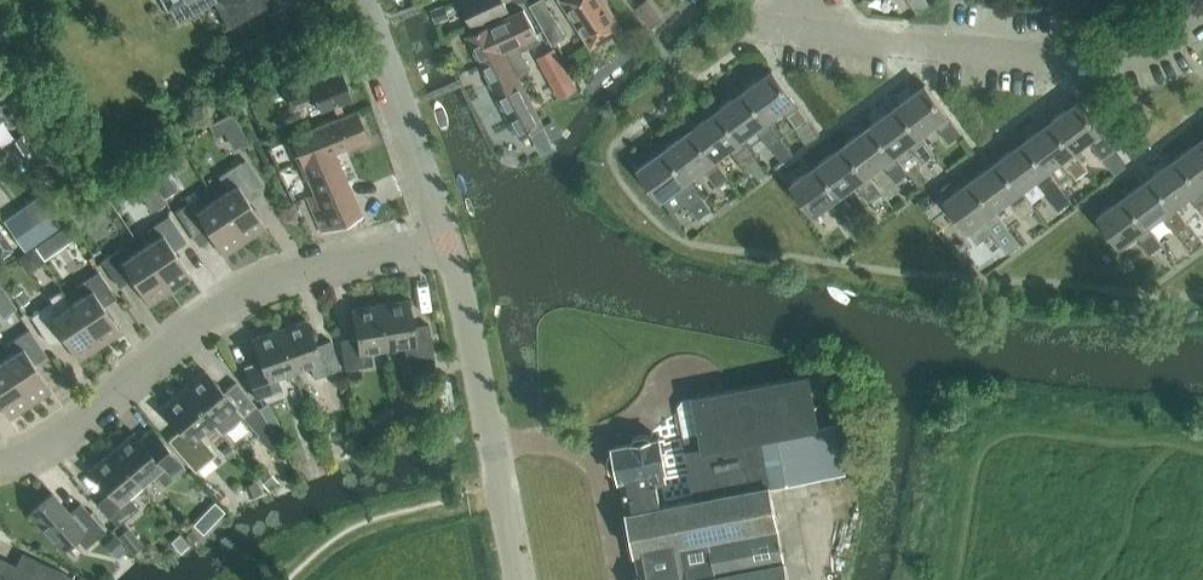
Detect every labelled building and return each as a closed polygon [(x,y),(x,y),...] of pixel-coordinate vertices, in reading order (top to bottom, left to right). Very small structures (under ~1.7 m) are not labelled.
[(228,27),(264,6),(267,12),(284,3),(282,0),(212,0),(228,27)] [(508,9),(503,0),(463,0),(462,0),(474,25),(508,9)] [(621,27),(604,0),(561,0),(590,47),(621,27)] [(635,7),(649,27),(650,27),(662,17),(658,10),(650,0),(644,0),(635,7)] [(908,0),(917,12),(929,3),(926,0),(908,0)] [(446,4),(431,9),(435,22),(450,17),(446,4)] [(519,45),(538,36),(523,9),(466,35),(480,62),(504,51),(507,57),(518,77),(526,73),(529,64),(519,45)] [(549,9),(536,17),(552,44),(566,36),(549,9)] [(328,57),(322,45),(299,57),(305,69),(328,57)] [(537,57),(559,96),(575,87),(554,48),(537,57)] [(518,77),(507,57),(504,51),(480,62),(519,135),(528,131),(541,124),(543,123),(518,77)] [(808,118),(772,69),(771,69),(772,71),(762,79),(760,76),(759,77),(760,78),(745,89),(767,120),(768,119),(782,108),(796,127),(808,118)] [(298,79),(283,86),(290,105),(313,97),(318,111),(350,98),(339,70),(301,86),(298,79)] [(949,142),(961,133),(924,84),(923,85),(925,86),(915,94),(913,91),(912,92),(912,93),(897,104),(920,135),(921,134),(935,123),(949,142)] [(767,120),(745,89),(744,89),(745,91),(735,98),(733,96),(732,96),(733,97),(718,108),(741,139),(756,128),(769,146),(781,137),(768,119),(767,120)] [(1102,158),(1114,149),(1078,100),(1077,101),(1078,102),(1068,110),(1066,107),(1065,108),(1066,109),(1051,120),(1074,150),(1089,139),(1102,158)] [(920,135),(897,104),(898,106),(888,113),(886,111),(885,112),(886,112),(871,124),(894,154),(909,143),(922,161),(934,152),(921,134),(920,135)] [(741,139),(718,108),(717,109),(719,110),(709,118),(707,115),(706,116),(706,117),(691,128),(714,159),(715,158),(729,147),(743,166),(745,164),(755,157),(741,139)] [(312,128),(290,137),(313,192),(305,196),(321,232),(368,211),(367,210),(359,213),(333,153),(367,139),(356,110),(312,128)] [(232,112),(208,125),(214,137),(224,132),(238,125),(232,112)] [(1074,150),(1051,120),(1050,120),(1051,122),(1042,129),(1040,127),(1039,128),(1024,139),(1047,170),(1048,170),(1062,159),(1076,177),(1088,168),(1074,150)] [(541,124),(528,131),(541,155),(554,149),(541,124)] [(894,154),(871,124),(870,124),(872,126),(862,133),(860,131),(859,131),(859,132),(844,143),(867,174),(868,174),(882,163),(896,181),(908,172),(894,154)] [(714,159),(691,128),(692,130),(682,137),(680,135),(679,136),(680,136),(665,147),(688,178),(703,167),(716,185),(728,177),(715,158),(714,159)] [(17,158),(30,151),(20,135),(8,143),(17,158)] [(1013,148),(998,159),(1021,190),(1036,179),(1058,209),(1070,200),(1048,170),(1047,170),(1024,139),(1024,140),(1025,142),(1015,149),(1013,147),(1012,147),(1013,148)] [(1195,145),(1193,143),(1192,144),(1177,156),(1200,186),(1201,186),(1202,184),(1202,139),(1195,145)] [(867,174),(844,143),(844,144),(845,145),(835,153),(833,150),(832,151),(833,152),(818,163),(841,194),(841,193),(856,183),(869,201),(881,192),(868,174),(867,174)] [(688,178),(665,147),(664,148),(666,150),(656,157),(654,154),(653,155),(653,156),(638,167),(660,198),(675,216),(689,205),(699,217),(710,208),(702,196),(688,178)] [(1177,156),(1178,158),(1168,165),(1166,163),(1165,163),(1166,164),(1151,175),(1174,206),(1189,195),(1202,213),(1202,189),(1201,186),(1200,186),(1177,156)] [(760,164),(755,157),(745,164),(750,171),(752,170),(760,164)] [(1021,190),(998,159),(997,160),(998,161),(989,169),(987,166),(986,167),(986,168),(971,179),(994,210),(995,209),(1009,198),(1023,217),(1035,208),(1021,190)] [(227,190),(215,198),(243,240),(265,226),(247,200),(260,192),(240,162),(218,176),(227,190)] [(841,194),(818,163),(817,163),(819,165),(809,172),(807,170),(806,171),(806,172),(791,183),(814,214),(829,202),(856,238),(868,229),(841,193),(841,194)] [(166,171),(151,181),(163,199),(178,189),(166,171)] [(142,196),(155,188),(145,173),(132,182),(142,196)] [(1174,206),(1151,175),(1150,176),(1151,177),(1142,185),(1140,182),(1139,183),(1139,184),(1124,195),(1147,226),(1148,225),(1162,215),(1176,233),(1188,224),(1174,206)] [(994,210),(971,179),(972,181),(962,188),(960,186),(959,187),(960,187),(944,199),(967,230),(983,218),(1006,249),(1018,241),(1008,227),(995,209),(994,210)] [(1147,226),(1124,195),(1125,197),(1115,204),(1113,202),(1112,203),(1113,204),(1097,215),(1120,246),(1136,234),(1149,252),(1161,244),(1148,225),(1147,226)] [(223,254),(243,240),(215,198),(203,206),(197,197),(175,211),(192,237),(205,228),(223,254)] [(153,239),(140,248),(168,290),(190,276),(173,250),(185,241),(168,216),(147,230),(153,239)] [(69,223),(56,233),(65,245),(77,235),(69,223)] [(0,230),(0,259),(13,250),(1,230),(0,230)] [(44,241),(35,248),(44,260),(53,253),(44,241)] [(168,290),(140,248),(129,256),(123,246),(101,261),(118,286),(131,278),(148,304),(168,290)] [(32,251),(20,259),(28,271),(40,263),(32,251)] [(98,346),(120,331),(102,305),(115,297),(98,271),(76,286),(82,295),(71,303),(70,303),(98,346)] [(52,302),(30,316),(48,342),(60,334),(78,360),(98,346),(70,303),(71,303),(61,289),(49,297),(52,302)] [(20,291),(12,296),(19,307),(27,301),(20,291)] [(407,298),(379,303),(386,348),(404,345),(406,360),(434,355),(428,324),(412,327),(407,298)] [(386,348),(379,303),(351,308),(356,337),(340,339),(345,368),(372,364),(370,351),(386,348)] [(305,318),(278,328),(293,372),(309,366),(313,377),(340,368),(330,340),(315,346),(305,318)] [(277,377),(293,372),(278,328),(251,337),(261,365),(245,370),(255,398),(281,389),(277,377)] [(13,353),(1,361),(29,404),(51,389),(33,363),(46,355),(29,329),(7,344),(13,353)] [(8,418),(29,404),(1,361),(0,362),(0,405),(8,418)] [(434,361),(415,364),(417,375),(436,371),(434,361)] [(204,370),(182,389),(212,424),(220,434),(233,422),(241,415),(255,404),(235,382),(223,392),(204,370)] [(691,397),(682,399),(677,406),(686,450),(685,450),(694,497),(660,504),(656,483),(663,482),(662,476),(666,475),(664,468),(665,468),(658,436),(650,437),(645,433),(634,435),(630,442),(613,445),(614,450),(612,450),(607,456),(609,469),(619,474),(620,478),(621,478),(628,511),(625,511),(633,550),(635,550),(640,574),(638,575),(639,579),(789,579),(769,485),(788,481),(846,470),(836,422),(816,425),(806,374),(691,396),(691,397)] [(442,378),(444,402),(457,400),(454,377),(442,378)] [(215,454),(207,444),(200,435),(212,424),(182,389),(161,407),(180,429),(167,440),(186,462),(195,472),(215,454)] [(255,404),(241,415),(257,434),(269,425),(260,410),(255,404)] [(133,431),(111,450),(141,485),(154,474),(162,484),(183,465),(150,427),(138,438),(133,431)] [(128,496),(141,485),(111,450),(89,469),(108,491),(96,501),(115,524),(136,506),(128,496)] [(278,481),(267,468),(257,477),(268,489),(278,481)] [(257,481),(248,484),(253,495),(262,492),(257,481)] [(85,548),(104,530),(79,503),(69,513),(51,494),(29,514),(62,550),(75,538),(85,548)] [(213,501),(206,509),(215,518),(223,510),(213,501)] [(112,535),(103,544),(114,556),(124,548),(112,535)] [(72,578),(62,573),(63,572),(27,555),(20,569),(0,559),(0,579),(71,579),(72,578)]
